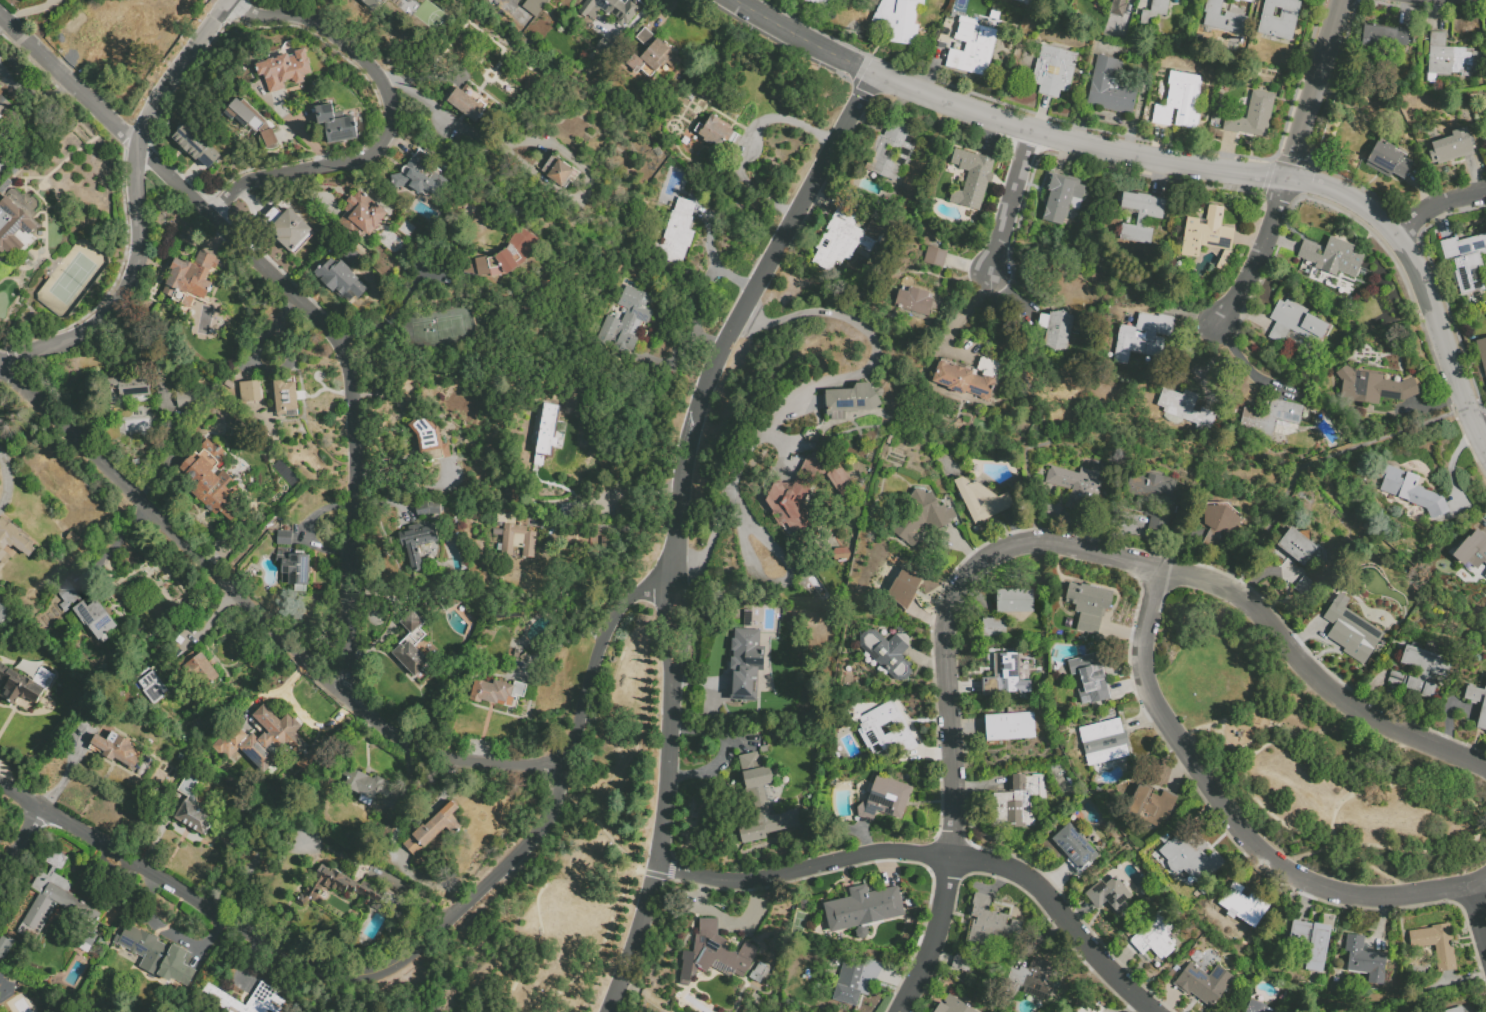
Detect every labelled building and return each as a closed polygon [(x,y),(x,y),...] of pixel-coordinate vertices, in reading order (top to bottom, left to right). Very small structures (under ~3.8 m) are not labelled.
[(366,6),(359,0),(383,0),(372,11),(367,6),(366,6)] [(547,0),(526,0),(521,6),(533,16),(547,0)] [(624,6),(629,0),(641,8),(628,28),(624,25),(622,28),(616,24),(619,20),(609,14),(608,15),(600,10),(595,17),(597,18),(596,20),(594,19),(593,20),(587,16),(585,19),(577,14),(586,1),(585,0),(619,0),(618,2),(624,6)] [(870,25),(883,0),(895,0),(893,15),(895,15),(897,0),(907,1),(907,0),(924,0),(923,9),(917,8),(915,26),(918,26),(916,47),(887,43),(888,27),(870,25)] [(1113,1),(1110,0),(1126,0),(1125,4),(1127,4),(1123,20),(1109,15),(1113,1)] [(1150,13),(1152,0),(1172,0),(1172,1),(1169,1),(1167,18),(1157,16),(1157,20),(1152,19),(1150,26),(1140,25),(1143,11),(1150,13)] [(1204,13),(1207,0),(1223,0),(1220,17),(1223,17),(1226,13),(1248,19),(1244,37),(1204,26),(1206,13),(1204,13)] [(1257,34),(1265,0),(1297,0),(1301,1),(1291,43),(1257,34)] [(958,23),(959,17),(977,22),(977,26),(998,31),(986,78),(959,71),(959,70),(948,67),(952,52),(953,49),(963,52),(962,55),(963,55),(966,44),(954,41),(955,35),(956,35),(960,23),(958,23)] [(1419,45),(1408,44),(1408,48),(1396,47),(1395,51),(1360,47),(1364,25),(1409,29),(1409,33),(1420,35),(1419,45)] [(635,39),(644,29),(682,62),(674,71),(665,64),(662,68),(660,67),(650,80),(640,71),(636,76),(632,73),(633,71),(625,65),(633,55),(638,59),(649,48),(646,46),(644,47),(635,39)] [(1428,75),(1430,33),(1446,34),(1445,48),(1474,50),(1473,52),(1481,53),(1484,75),(1472,75),(1472,78),(1461,77),(1461,75),(1451,74),(1451,76),(1449,76),(1449,79),(1436,79),(1436,85),(1426,83),(1426,75),(1428,75)] [(59,48),(55,42),(60,38),(65,42),(59,48)] [(607,58),(594,47),(602,38),(616,48),(607,58)] [(1038,60),(1042,46),(1078,55),(1069,92),(1067,91),(1066,93),(1061,92),(1058,100),(1038,95),(1040,87),(1031,85),(1037,60),(1038,60)] [(260,78),(256,66),(268,62),(267,61),(273,59),(274,60),(278,59),(288,55),(289,59),(296,57),(295,54),(305,50),(309,60),(311,65),(310,66),(313,75),(305,78),(305,79),(304,80),(305,83),(296,86),(295,83),(293,83),(293,81),(287,83),(287,84),(284,85),(286,90),(270,95),(264,76),(260,78)] [(1016,57),(1018,51),(1024,52),(1022,59),(1016,57)] [(16,70),(7,61),(13,57),(21,65),(16,70)] [(1086,107),(1097,57),(1123,63),(1119,83),(1138,88),(1132,117),(1086,107)] [(1168,85),(1170,73),(1201,78),(1200,83),(1201,83),(1197,112),(1195,111),(1195,115),(1200,116),(1198,126),(1196,126),(1196,130),(1175,127),(1176,123),(1171,122),(1171,127),(1152,125),(1155,107),(1166,108),(1170,86),(1168,85)] [(245,87),(241,81),(250,76),(254,83),(245,87)] [(461,93),(466,87),(482,99),(480,102),(486,107),(484,109),(485,110),(474,124),(446,102),(457,89),(461,93)] [(1213,118),(1219,88),(1227,89),(1221,119),(1213,118)] [(1221,131),(1225,116),(1246,121),(1252,92),(1275,96),(1266,139),(1239,133),(1238,135),(1221,131)] [(7,113),(0,121),(0,96),(1,97),(2,96),(13,107),(10,110),(11,111),(8,114),(7,113)] [(232,123),(225,116),(238,99),(242,103),(245,101),(267,123),(270,130),(272,129),(279,143),(278,144),(280,148),(279,148),(278,149),(277,149),(277,150),(276,150),(275,150),(274,151),(273,151),(272,151),(271,151),(270,151),(269,150),(268,150),(267,150),(266,149),(265,148),(264,148),(263,147),(262,146),(261,145),(261,144),(260,144),(260,143),(260,142),(262,135),(259,133),(257,135),(248,127),(246,129),(235,121),(232,123)] [(318,126),(315,109),(332,107),(334,115),(343,113),(344,119),(354,117),(358,140),(329,145),(325,125),(318,126)] [(704,127),(710,115),(719,121),(718,123),(738,136),(732,146),(724,142),(720,149),(712,144),(711,146),(703,141),(704,140),(694,133),(699,125),(704,127)] [(883,138),(891,121),(918,133),(915,138),(918,140),(906,170),(902,168),(897,179),(903,182),(897,197),(883,191),(888,180),(863,170),(877,135),(883,138)] [(191,157),(172,139),(188,123),(212,146),(211,148),(222,157),(208,172),(191,157)] [(1431,144),(1453,137),(1451,133),(1465,128),(1474,155),(1439,167),(1437,163),(1433,164),(1429,153),(1434,151),(1431,144)] [(1366,166),(1378,142),(1385,146),(1386,144),(1396,149),(1394,151),(1402,156),(1401,158),(1412,164),(1404,181),(1392,175),(1389,179),(1366,166)] [(976,151),(975,157),(965,154),(966,149),(976,151)] [(394,190),(391,177),(403,174),(402,174),(403,170),(406,167),(407,168),(413,157),(415,158),(419,151),(431,159),(428,164),(441,173),(442,177),(441,178),(449,182),(438,200),(429,194),(427,197),(422,194),(421,195),(409,188),(394,190)] [(564,191),(540,173),(553,156),(573,173),(568,180),(570,182),(564,191)] [(974,171),(979,157),(998,162),(983,213),(978,211),(978,214),(958,208),(958,206),(950,204),(954,190),(962,193),(969,170),(974,171)] [(1044,207),(1053,174),(1070,179),(1064,201),(1069,203),(1062,228),(1042,222),(1046,208),(1044,207)] [(351,234),(339,224),(347,213),(345,211),(349,206),(347,203),(352,197),(354,199),(361,192),(389,215),(370,237),(366,235),(366,236),(365,236),(365,237),(364,238),(363,238),(362,238),(361,238),(360,238),(360,237),(359,237),(359,236),(356,240),(350,235),(351,234)] [(1120,212),(1123,193),(1165,200),(1162,219),(1120,212)] [(2,255),(0,253),(0,203),(6,197),(13,204),(19,211),(20,209),(31,220),(30,221),(37,228),(31,235),(37,241),(23,255),(21,252),(19,254),(14,250),(9,256),(5,252),(2,255)] [(681,268),(646,257),(650,242),(663,246),(671,212),(674,212),(678,200),(696,204),(689,232),(694,233),(689,249),(687,248),(681,268)] [(285,209),(279,204),(282,201),(288,206),(285,209)] [(826,230),(840,205),(860,216),(853,227),(862,232),(861,234),(863,235),(872,221),(884,228),(880,237),(882,238),(880,244),(877,243),(870,255),(864,252),(865,249),(858,245),(849,262),(844,259),(842,265),(836,263),(829,274),(811,264),(818,251),(817,249),(824,234),(827,236),(829,232),(826,230)] [(1187,218),(1206,221),(1208,206),(1225,209),(1221,228),(1235,230),(1231,253),(1201,247),(1199,260),(1181,257),(1187,218)] [(295,256),(260,226),(278,207),(285,214),(290,209),(312,230),(311,232),(315,235),(295,256)] [(1120,240),(1122,225),(1153,230),(1151,246),(1120,240)] [(464,274),(465,265),(476,267),(475,260),(487,258),(488,260),(495,259),(494,258),(507,250),(510,246),(509,245),(516,233),(520,235),(523,230),(540,241),(525,264),(507,276),(491,278),(490,275),(479,278),(478,276),(464,274)] [(1458,243),(1485,235),(1485,248),(1485,254),(1480,257),(1485,276),(1485,287),(1484,287),(1485,295),(1485,307),(1470,310),(1465,297),(1461,298),(1454,273),(1457,272),(1453,260),(1459,259),(1459,257),(1445,261),(1439,243),(1457,238),(1458,243)] [(1325,249),(1330,238),(1354,248),(1352,252),(1364,257),(1355,279),(1338,272),(1335,278),(1316,270),(1313,278),(1300,272),(1300,269),(1313,275),(1316,266),(1297,259),(1304,241),(1325,249)] [(352,267),(342,257),(351,248),(364,260),(360,265),(356,263),(352,267)] [(947,253),(943,270),(925,264),(929,248),(947,253)] [(172,300),(163,295),(174,271),(171,270),(175,261),(185,265),(186,264),(193,267),(200,253),(219,263),(215,271),(211,269),(204,283),(211,287),(204,304),(196,300),(191,310),(172,301),(172,300)] [(1218,268),(1224,255),(1229,257),(1226,266),(1224,265),(1221,270),(1218,268)] [(324,263),(326,265),(332,259),(337,264),(340,260),(350,270),(349,270),(353,275),(358,279),(356,281),(367,291),(366,293),(368,295),(363,299),(361,298),(359,300),(356,297),(349,304),(343,298),(342,300),(334,293),(333,294),(315,276),(316,275),(314,274),(324,263)] [(625,363),(605,352),(614,335),(602,328),(608,317),(621,324),(627,311),(617,305),(627,285),(652,298),(646,309),(653,313),(646,327),(643,326),(633,345),(634,346),(625,363)] [(900,290),(907,292),(909,288),(929,294),(928,299),(933,301),(928,318),(894,309),(900,290)] [(1269,320),(1279,302),(1284,305),(1287,300),(1311,313),(1309,316),(1327,326),(1317,346),(1289,331),(1281,346),(1268,338),(1276,324),(1269,320)] [(1041,315),(1050,317),(1050,314),(1063,311),(1074,318),(1067,351),(1054,353),(1044,345),(1047,330),(1038,329),(1041,315)] [(1139,314),(1158,318),(1158,315),(1175,319),(1170,341),(1165,339),(1161,359),(1130,353),(1127,365),(1114,362),(1121,326),(1136,329),(1139,314)] [(1475,343),(1485,340),(1485,380),(1475,343)] [(977,371),(981,359),(1001,365),(996,378),(998,379),(996,386),(994,386),(989,402),(986,403),(980,401),(980,399),(966,394),(965,396),(960,395),(959,395),(957,395),(956,393),(947,390),(947,389),(932,383),(940,360),(955,366),(955,367),(964,370),(964,369),(973,372),(972,375),(981,379),(983,374),(977,371)] [(1335,374),(1348,366),(1353,372),(1383,376),(1382,382),(1401,384),(1413,379),(1420,395),(1403,403),(1380,399),(1379,407),(1340,401),(1342,383),(1335,374)] [(139,404),(112,406),(110,379),(149,376),(152,405),(139,406),(139,404)] [(272,387),(272,383),(282,382),(282,379),(294,378),(295,384),(298,411),(297,411),(298,417),(286,418),(286,419),(278,420),(274,387),(272,387)] [(232,391),(224,386),(227,381),(234,386),(232,391)] [(239,384),(259,382),(262,401),(241,404),(239,384)] [(856,385),(868,384),(882,405),(873,411),(858,412),(857,413),(845,414),(845,421),(831,422),(831,416),(827,418),(825,392),(853,391),(856,385)] [(1163,389),(1182,396),(1184,391),(1198,396),(1193,412),(1199,414),(1201,409),(1216,415),(1210,431),(1209,430),(1207,436),(1194,431),(1196,426),(1183,421),(1182,423),(1181,425),(1180,425),(1179,425),(1178,425),(1177,425),(1176,425),(1175,425),(1174,425),(1173,425),(1172,425),(1171,424),(1170,424),(1169,423),(1168,422),(1167,422),(1166,421),(1166,420),(1165,420),(1164,419),(1164,418),(1165,418),(1165,417),(1165,416),(1165,415),(1165,414),(1163,413),(1164,410),(1157,407),(1163,389)] [(199,407),(179,410),(176,393),(191,392),(192,394),(198,394),(199,407)] [(1265,414),(1269,400),(1303,408),(1299,427),(1297,427),(1300,433),(1286,437),(1239,427),(1244,409),(1265,414)] [(558,405),(542,402),(533,461),(541,462),(542,455),(549,455),(551,446),(552,446),(558,405)] [(552,450),(529,449),(529,440),(524,440),(524,435),(529,435),(530,416),(532,415),(532,406),(545,406),(545,409),(548,409),(547,416),(551,416),(551,426),(542,426),(542,440),(553,440),(552,450)] [(417,437),(408,426),(423,413),(436,428),(439,427),(442,444),(445,443),(446,446),(447,446),(450,458),(434,461),(434,463),(428,464),(428,462),(424,463),(423,455),(421,456),(417,437)] [(1005,431),(1011,424),(1014,428),(1009,434),(1005,431)] [(16,447),(28,431),(33,435),(20,452),(16,447)] [(33,444),(35,440),(41,445),(38,449),(33,444)] [(182,479),(176,473),(183,466),(182,466),(188,460),(188,461),(190,459),(186,455),(191,449),(199,456),(201,453),(198,450),(207,440),(213,446),(216,444),(225,453),(222,455),(227,460),(219,469),(217,467),(211,473),(217,478),(223,472),(238,486),(226,499),(241,513),(231,523),(221,514),(220,514),(219,513),(216,517),(212,513),(211,513),(205,508),(206,507),(191,493),(193,491),(190,487),(189,488),(181,480),(182,479)] [(30,462),(46,445),(92,490),(69,514),(34,480),(41,472),(30,462)] [(844,503),(826,477),(812,457),(832,453),(857,493),(844,503)] [(812,457),(826,477),(815,476),(805,501),(794,484),(807,458),(812,457)] [(543,481),(543,468),(541,468),(541,463),(544,463),(544,462),(551,462),(551,482),(550,482),(550,485),(546,484),(546,482),(543,481)] [(1377,478),(1381,465),(1420,478),(1416,487),(1423,489),(1423,491),(1442,498),(1449,513),(1431,521),(1428,514),(1421,519),(1414,510),(1418,507),(1408,503),(1408,502),(1380,492),(1383,480),(1377,478)] [(1045,484),(1050,466),(1078,473),(1079,468),(1099,474),(1097,482),(1102,483),(1098,498),(1094,498),(1089,516),(1064,509),(1068,494),(1070,495),(1071,492),(1045,484)] [(1162,479),(1161,483),(1174,487),(1169,506),(1154,502),(1153,505),(1142,502),(1143,499),(1126,494),(1131,475),(1147,480),(1149,475),(1162,479)] [(975,526),(954,482),(962,478),(972,485),(974,484),(975,486),(977,484),(998,498),(1008,493),(1014,507),(975,526)] [(773,486),(776,485),(775,482),(780,482),(782,485),(794,484),(805,501),(804,504),(818,525),(797,541),(785,522),(781,522),(777,516),(775,516),(765,501),(773,486)] [(954,524),(930,535),(925,524),(916,535),(925,542),(916,553),(890,530),(913,502),(910,497),(923,491),(926,495),(931,493),(939,508),(944,506),(946,511),(952,509),(957,519),(952,521),(954,524)] [(1042,509),(1044,502),(1053,505),(1054,502),(1060,504),(1059,509),(1061,510),(1058,521),(1043,516),(1045,510),(1042,509)] [(427,504),(428,505),(441,506),(440,516),(430,515),(418,518),(415,506),(427,504)] [(1204,526),(1203,508),(1206,508),(1206,505),(1226,504),(1241,519),(1239,520),(1241,522),(1229,535),(1221,534),(1217,551),(1202,545),(1210,529),(1204,526)] [(1143,516),(1146,506),(1158,509),(1157,512),(1171,516),(1165,537),(1147,533),(1151,518),(1143,516)] [(496,524),(497,514),(499,514),(499,510),(504,511),(504,513),(507,513),(506,516),(508,516),(509,514),(521,515),(520,524),(515,523),(515,527),(527,528),(527,533),(536,534),(534,559),(522,558),(523,549),(513,548),(512,558),(501,556),(501,550),(497,550),(497,546),(502,546),(504,525),(496,524)] [(63,521),(69,514),(72,516),(66,524),(63,521)] [(5,566),(0,562),(0,521),(2,519),(9,525),(10,524),(21,532),(20,533),(29,541),(30,540),(35,545),(33,548),(36,551),(29,559),(23,553),(22,554),(13,547),(11,549),(8,546),(4,551),(8,555),(7,555),(11,558),(5,566)] [(80,523),(82,521),(89,528),(87,531),(80,525),(81,524),(80,523)] [(411,573),(402,530),(427,524),(429,528),(434,527),(437,541),(438,540),(439,543),(417,548),(418,551),(420,550),(421,554),(419,555),(422,571),(411,573)] [(291,547),(277,546),(277,532),(284,532),(284,528),(289,528),(289,533),(292,533),(291,547)] [(1276,547),(1291,528),(1318,549),(1303,567),(1276,547)] [(499,541),(494,540),(494,536),(493,536),(493,530),(502,531),(502,537),(499,537),(499,541)] [(1477,530),(1485,538),(1485,545),(1485,568),(1483,566),(1477,573),(1459,558),(1465,551),(1461,548),(1477,530)] [(66,540),(71,532),(81,540),(75,547),(66,540)] [(831,557),(834,550),(847,549),(850,555),(848,562),(836,563),(831,557)] [(276,566),(277,552),(283,552),(283,553),(289,553),(289,555),(310,557),(308,587),(306,587),(306,594),(294,593),(294,586),(281,585),(282,566),(276,566)] [(887,596),(903,569),(923,580),(905,611),(887,596)] [(1294,589),(1304,578),(1318,588),(1308,601),(1294,589)] [(55,591),(67,582),(82,601),(65,614),(59,607),(61,605),(59,603),(63,601),(55,591)] [(1077,604),(1081,586),(1113,593),(1109,612),(1106,611),(1103,621),(1107,628),(1094,636),(1086,623),(1082,622),(1084,615),(1081,615),(1083,605),(1077,604)] [(989,614),(989,591),(1033,591),(1033,614),(989,614)] [(444,613),(437,602),(444,598),(451,609),(444,613)] [(92,603),(96,600),(118,628),(113,631),(112,630),(106,635),(109,640),(104,645),(101,641),(99,642),(87,626),(86,627),(73,610),(84,602),(88,608),(93,605),(92,603)] [(1323,619),(1334,602),(1384,635),(1372,653),(1361,645),(1352,658),(1343,651),(1344,649),(1327,638),(1335,624),(1334,624),(1333,626),(1323,619)] [(743,627),(744,611),(752,612),(751,627),(743,627)] [(411,612),(424,624),(419,629),(426,636),(414,648),(429,664),(428,665),(433,670),(428,676),(422,671),(415,679),(391,654),(400,646),(400,645),(410,634),(400,624),(411,612)] [(522,619),(494,622),(493,616),(522,612),(522,619)] [(983,639),(982,620),(1006,619),(1006,638),(983,639)] [(734,640),(735,631),(760,632),(759,648),(765,649),(764,673),(758,672),(756,703),(730,702),(732,677),(728,677),(729,668),(731,668),(731,658),(734,659),(734,653),(731,652),(732,640),(734,640)] [(895,636),(908,635),(909,648),(901,657),(911,666),(911,681),(896,682),(861,649),(860,632),(876,632),(888,644),(895,636)] [(1400,664),(1406,647),(1450,661),(1444,679),(1437,677),(1433,686),(1437,687),(1432,702),(1404,693),(1405,689),(1402,688),(1405,677),(1417,681),(1420,671),(1400,664)] [(1071,677),(1067,663),(1083,659),(1083,658),(1103,652),(1108,669),(1102,670),(1110,700),(1090,706),(1089,704),(1081,706),(1078,692),(1083,690),(1079,674),(1071,677)] [(187,665),(202,654),(220,678),(204,690),(198,682),(195,684),(189,676),(187,677),(177,665),(183,660),(187,665)] [(522,662),(519,658),(525,654),(528,657),(522,662)] [(992,676),(991,655),(1018,654),(1020,680),(1030,680),(1031,695),(983,697),(982,676),(992,676)] [(15,707),(0,698),(0,695),(8,682),(4,680),(2,682),(0,681),(0,665),(25,680),(26,678),(33,682),(41,668),(56,677),(47,692),(44,691),(36,705),(26,700),(25,701),(20,698),(15,707)] [(139,676),(147,668),(152,673),(144,681),(139,676)] [(1388,684),(1391,673),(1404,677),(1400,691),(1397,692),(1388,689),(1389,685),(1388,684)] [(144,682),(153,674),(161,682),(152,690),(144,682)] [(481,705),(469,702),(475,681),(492,686),(494,681),(513,687),(515,683),(528,686),(523,699),(514,697),(510,709),(481,701),(481,705)] [(1484,691),(1485,684),(1485,732),(1476,729),(1482,705),(1476,703),(1476,706),(1470,705),(1471,702),(1463,700),(1467,687),(1484,691)] [(1385,697),(1387,691),(1395,695),(1393,700),(1385,697)] [(862,730),(857,721),(892,701),(918,748),(900,758),(894,746),(874,757),(862,736),(860,737),(858,732),(862,730)] [(252,717),(264,706),(280,723),(288,716),(293,721),(294,720),(302,728),(296,735),(309,748),(306,752),(308,754),(313,750),(321,758),(304,774),(297,766),(305,757),(302,755),(299,758),(290,749),(280,759),(283,762),(276,768),(274,765),(263,774),(240,750),(229,761),(223,755),(220,758),(211,748),(236,724),(249,738),(253,735),(258,741),(265,734),(267,736),(269,735),(252,717)] [(1105,719),(1103,713),(1112,711),(1113,717),(1105,719)] [(987,743),(985,717),(1033,713),(1035,739),(987,743)] [(1089,768),(1079,730),(1120,720),(1123,732),(1125,731),(1130,748),(1127,749),(1128,758),(1089,768)] [(107,742),(112,732),(132,744),(132,745),(139,750),(143,753),(132,772),(122,766),(123,764),(115,759),(113,763),(103,757),(103,756),(90,748),(91,745),(90,745),(96,735),(107,742)] [(743,776),(738,758),(757,753),(764,782),(770,780),(778,814),(796,810),(800,827),(756,837),(753,823),(757,822),(748,785),(747,785),(744,776),(743,776)] [(342,776),(346,766),(374,780),(375,777),(396,787),(389,801),(375,794),(369,806),(359,801),(361,796),(344,788),(348,780),(342,776)] [(1023,793),(1022,770),(1039,771),(1039,804),(1034,803),(1034,827),(1024,827),(1024,830),(1006,830),(1006,826),(993,826),(993,794),(1023,793)] [(177,791),(188,773),(200,780),(191,793),(197,797),(192,805),(216,819),(215,820),(222,824),(216,834),(209,830),(205,837),(174,819),(185,800),(187,801),(188,798),(177,791)] [(867,803),(877,776),(913,789),(901,822),(876,813),(872,823),(858,818),(857,809),(863,802),(867,803)] [(1125,814),(1139,784),(1152,790),(1150,794),(1160,799),(1164,791),(1179,798),(1167,822),(1163,819),(1158,829),(1125,814)] [(459,810),(453,816),(462,827),(452,837),(446,829),(424,849),(424,848),(414,858),(403,846),(423,826),(424,827),(452,802),(459,810)] [(1069,813),(1076,808),(1078,811),(1072,816),(1069,813)] [(1051,840),(1069,824),(1099,858),(1090,866),(1091,866),(1080,877),(1067,862),(1068,858),(1051,840)] [(1184,845),(1195,833),(1209,846),(1200,856),(1215,871),(1198,888),(1182,872),(1178,876),(1170,872),(1162,856),(1178,839),(1184,845)] [(53,850),(68,859),(61,872),(58,870),(55,875),(72,885),(68,892),(74,896),(73,898),(80,902),(81,901),(85,903),(84,904),(87,906),(80,918),(57,905),(34,944),(16,934),(40,895),(30,889),(40,873),(47,877),(53,868),(45,863),(53,850)] [(377,859),(380,854),(386,859),(382,863),(377,859)] [(308,889),(321,867),(330,873),(331,871),(333,873),(334,871),(350,880),(350,879),(361,886),(363,882),(391,899),(381,915),(371,908),(374,902),(369,899),(367,902),(353,894),(352,896),(346,892),(343,896),(335,891),(335,892),(330,889),(330,890),(323,887),(314,901),(310,898),(303,909),(295,903),(300,895),(303,897),(306,893),(305,892),(307,889),(308,889)] [(1102,881),(1105,886),(1115,878),(1132,897),(1125,903),(1128,907),(1118,915),(1107,903),(1097,911),(1085,896),(1102,881)] [(869,894),(897,887),(903,907),(877,914),(880,923),(830,935),(823,906),(851,898),(849,890),(866,886),(869,894)] [(1220,903),(1230,888),(1235,892),(1238,889),(1243,892),(1239,898),(1245,903),(1250,896),(1258,902),(1259,900),(1263,902),(1247,925),(1235,917),(1241,909),(1234,904),(1231,910),(1220,903)] [(970,918),(974,894),(990,897),(987,911),(1008,917),(1006,926),(1011,927),(1013,920),(1021,923),(1018,936),(1011,935),(1006,954),(969,944),(973,920),(977,921),(977,919),(970,918)] [(1140,930),(1161,910),(1167,915),(1166,916),(1175,927),(1169,933),(1171,934),(1167,938),(1176,947),(1173,949),(1175,951),(1166,960),(1164,958),(1160,961),(1150,950),(1143,956),(1131,943),(1131,942),(1131,941),(1141,931),(1140,930)] [(743,957),(748,950),(756,954),(749,965),(751,966),(748,973),(746,973),(742,978),(734,973),(737,969),(733,966),(732,967),(731,967),(730,968),(729,968),(728,968),(728,967),(727,967),(726,967),(726,966),(726,965),(725,965),(725,964),(723,966),(716,962),(707,974),(699,969),(696,975),(680,972),(683,952),(693,953),(696,936),(699,936),(699,920),(713,920),(713,941),(743,957)] [(117,947),(112,944),(116,936),(120,938),(128,925),(140,931),(141,930),(158,940),(158,942),(173,950),(171,954),(184,961),(182,965),(197,973),(188,989),(171,980),(173,976),(163,971),(158,979),(139,969),(144,960),(118,946),(117,947)] [(1411,950),(1408,933),(1431,930),(1431,927),(1450,925),(1456,971),(1438,974),(1434,947),(1411,950)] [(1287,945),(1290,927),(1304,929),(1305,926),(1325,930),(1324,933),(1329,934),(1326,951),(1287,945)] [(1345,953),(1347,936),(1365,938),(1363,951),(1387,955),(1384,975),(1385,975),(1383,987),(1368,985),(1369,975),(1347,972),(1349,953),(1345,953)] [(15,942),(0,966),(0,940),(2,937),(9,941),(10,939),(15,942)] [(952,968),(954,955),(970,959),(969,973),(952,968)] [(1023,994),(1019,987),(1016,996),(1003,991),(1011,969),(1017,972),(1021,968),(1029,971),(1034,958),(1066,970),(1055,998),(1053,997),(1053,999),(1050,999),(1047,1003),(1023,994)] [(835,989),(844,960),(868,967),(865,979),(866,979),(857,1008),(833,1001),(833,999),(831,998),(834,989),(835,989)] [(1243,968),(1246,963),(1251,966),(1248,971),(1243,968)] [(751,979),(759,964),(766,968),(765,969),(770,971),(765,979),(773,983),(770,988),(762,984),(761,985),(751,979)] [(1209,978),(1217,966),(1235,979),(1212,1010),(1190,994),(1188,997),(1173,986),(1190,964),(1209,978)] [(1230,974),(1233,969),(1242,976),(1239,981),(1230,974)] [(1,1006),(0,1006),(0,975),(4,977),(3,978),(9,980),(8,984),(16,985),(13,997),(1,1006)] [(279,994),(267,1011),(216,1011),(198,1000),(208,984),(245,1008),(261,984),(279,994)] [(949,996),(973,1011),(939,1011),(949,996)] [(1103,1011),(1075,1011),(1076,1000),(1094,1005),(1094,1008),(1103,1011)] [(1266,1008),(1277,1011),(1246,1011),(1251,1000),(1267,1007),(1266,1008)]
